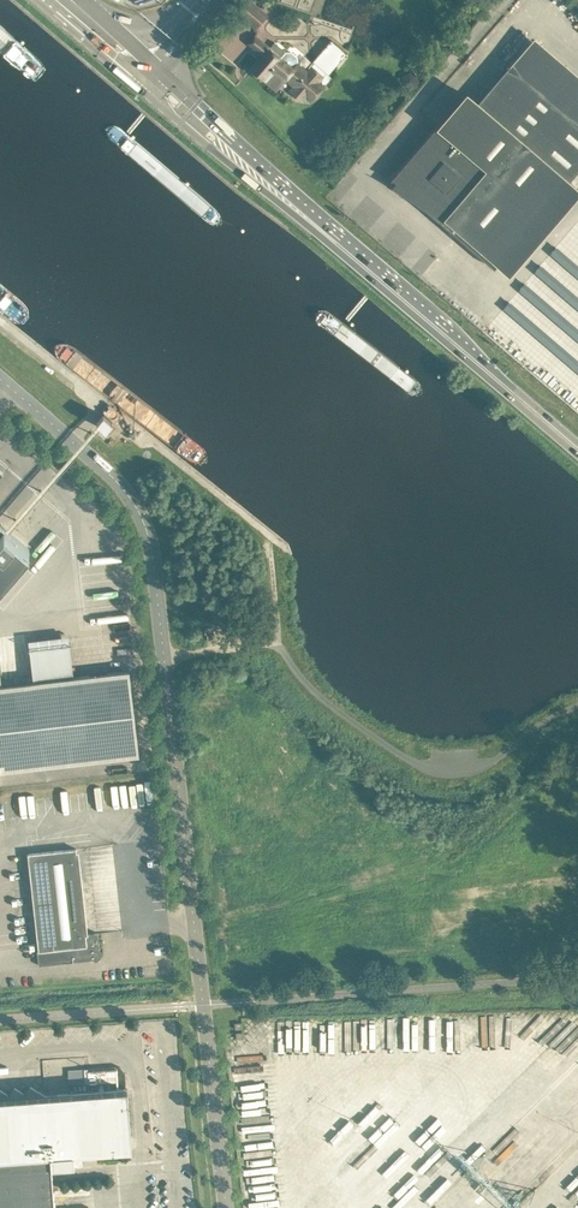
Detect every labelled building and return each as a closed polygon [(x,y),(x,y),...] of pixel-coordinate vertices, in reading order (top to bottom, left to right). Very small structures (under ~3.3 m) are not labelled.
[(267,16),(260,9),(250,2),(240,14),(257,27),(267,16)] [(271,49),(264,43),(255,35),(249,42),(264,55),(250,71),(261,80),(263,77),(276,89),(286,77),(295,85),(291,90),(303,100),(307,95),(312,100),(320,91),(332,77),(328,74),(347,53),(332,40),(309,66),(310,67),(307,69),(298,61),(298,56),(291,51),(286,51),(276,42),(271,49)] [(510,64),(478,102),(475,99),(474,100),(477,103),(450,135),(447,132),(447,133),(441,128),(437,125),(391,178),(391,179),(392,178),(396,181),(392,186),(387,183),(387,184),(401,192),(419,204),(428,211),(494,267),(498,263),(500,265),(501,264),(499,262),(540,214),(542,216),(544,215),(541,213),(568,181),(571,183),(572,182),(569,180),(577,170),(577,123),(510,64)] [(117,422),(123,415),(110,404),(104,411),(117,422)] [(96,422),(106,430),(113,422),(104,414),(96,422)] [(29,548),(3,525),(0,522),(0,582),(29,548)] [(208,639),(215,638),(213,626),(206,627),(208,639)] [(127,756),(139,755),(129,670),(117,671),(72,677),(34,681),(32,681),(33,696),(5,699),(3,684),(1,685),(0,685),(0,771),(127,756)] [(86,805),(147,801),(145,782),(85,786),(86,805)] [(86,934),(76,848),(28,853),(39,950),(70,947),(71,961),(97,958),(100,953),(98,932),(86,934)] [(0,1090),(0,1207),(151,1207),(142,1079),(0,1090)]
